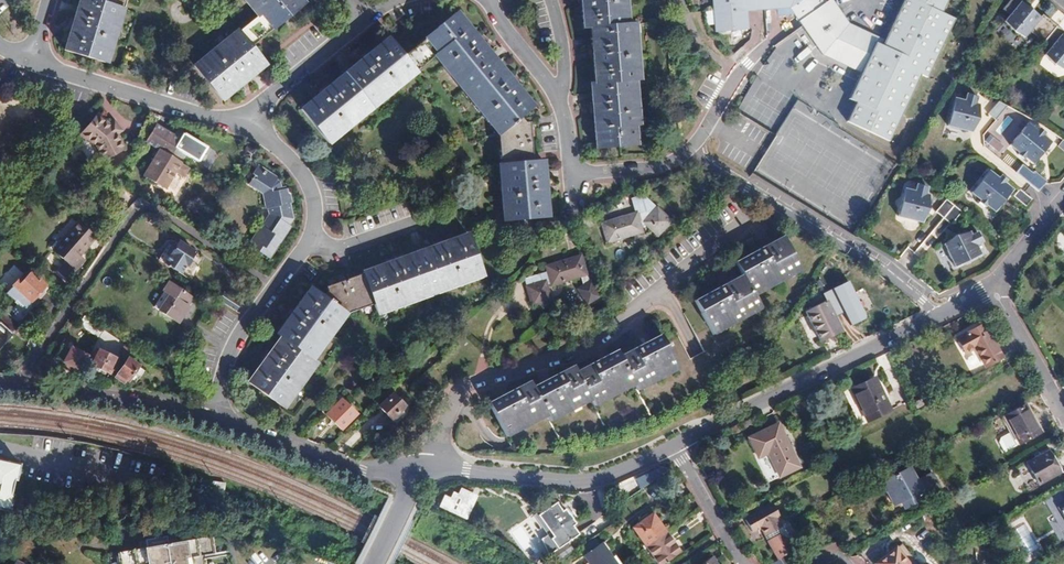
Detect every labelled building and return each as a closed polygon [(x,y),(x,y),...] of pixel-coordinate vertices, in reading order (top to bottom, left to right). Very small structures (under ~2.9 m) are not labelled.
[(64,50),(99,61),(102,51),(109,53),(118,26),(110,24),(112,18),(116,19),(120,7),(123,8),(126,0),(79,0),(64,50)] [(251,9),(256,4),(263,13),(257,17),(239,32),(240,32),(230,40),(233,43),(228,47),(223,41),(201,59),(206,65),(198,72),(221,100),(266,64),(251,46),(272,30),(272,31),(305,3),(302,0),(244,0),(251,9)] [(616,147),(616,142),(632,141),(630,126),(631,126),(630,115),(638,115),(637,99),(629,100),(628,93),(633,92),(632,81),(631,70),(638,70),(636,42),(628,43),(628,36),(632,36),(631,24),(627,24),(620,25),(619,14),(627,14),(625,0),(580,0),(583,28),(590,27),(595,84),(590,84),(596,148),(616,147)] [(812,40),(844,17),(832,0),(829,0),(826,2),(825,0),(713,0),(715,32),(749,29),(748,11),(777,8),(790,7),(794,14),(799,21),(812,40)] [(847,121),(889,141),(920,74),(927,78),(954,19),(941,12),(947,0),(903,0),(884,40),(882,45),(876,42),(861,73),(849,99),(856,102),(847,121)] [(1003,9),(1010,14),(1005,21),(1024,37),(1030,31),(1044,42),(1057,26),(1043,15),(1040,18),(1020,2),(1022,0),(1010,0),(1003,9)] [(251,9),(257,17),(263,13),(256,4),(251,9)] [(123,8),(120,7),(116,19),(112,18),(110,24),(118,26),(123,8)] [(777,15),(794,14),(790,7),(777,8),(777,15)] [(510,210),(511,220),(517,220),(518,233),(531,231),(530,219),(548,217),(543,160),(533,161),(529,122),(525,123),(520,116),(533,106),(456,12),(423,39),(424,40),(403,56),(388,38),(300,109),(324,138),(332,131),(337,137),(358,119),(353,113),(359,109),(361,112),(371,105),(380,97),(377,94),(382,90),(387,96),(408,79),(403,73),(411,66),(415,72),(434,56),(440,51),(447,59),(441,64),(450,75),(456,70),(460,76),(457,78),(464,87),(472,97),(475,94),(479,99),(473,104),(491,126),(497,121),(504,130),(498,134),(500,164),(502,164),(503,176),(507,175),(508,182),(500,183),(503,210),(510,210)] [(627,24),(627,14),(619,14),(620,25),(627,24)] [(861,73),(876,42),(882,45),(884,40),(849,24),(844,17),(812,40),(823,55),(861,73)] [(628,43),(636,42),(634,23),(631,24),(632,36),(628,36),(628,43)] [(1062,35),(1063,32),(1057,26),(1044,42),(1050,48),(1045,55),(1063,70),(1063,36),(1062,35)] [(230,40),(240,32),(239,32),(237,30),(223,41),(228,47),(233,43),(230,40)] [(109,53),(102,51),(99,61),(106,64),(109,53)] [(447,59),(440,51),(434,56),(441,64),(447,59)] [(198,72),(206,65),(201,59),(193,66),(198,72)] [(415,72),(411,66),(403,73),(408,79),(416,72),(415,72)] [(460,76),(456,70),(450,75),(461,90),(464,87),(457,78),(460,76)] [(639,80),(638,70),(631,70),(632,81),(635,80),(639,80)] [(635,80),(632,81),(633,92),(628,93),(629,100),(637,99),(635,80)] [(472,97),(464,87),(461,90),(473,104),(479,99),(475,94),(472,97)] [(380,97),(371,105),(373,108),(387,96),(382,90),(377,94),(380,97)] [(972,132),(979,104),(976,103),(977,96),(966,94),(964,100),(954,97),(947,126),(972,132)] [(995,120),(1007,105),(998,101),(987,114),(995,120)] [(359,109),(353,113),(358,119),(373,108),(371,105),(361,112),(359,109)] [(122,131),(114,121),(110,125),(97,115),(80,135),(95,147),(102,162),(125,149),(117,134),(122,131)] [(639,125),(638,115),(630,115),(631,126),(635,125),(639,125)] [(504,130),(497,121),(491,126),(498,134),(504,130)] [(1037,131),(1028,124),(1010,145),(1019,153),(1018,154),(1024,159),(1025,157),(1033,164),(1050,142),(1042,135),(1045,133),(1039,128),(1037,131)] [(198,162),(206,147),(177,130),(174,135),(155,125),(146,140),(171,156),(176,148),(198,162)] [(632,141),(616,142),(616,147),(637,145),(635,125),(631,126),(630,126),(632,141)] [(329,144),(337,137),(332,131),(324,138),(329,144)] [(181,163),(158,149),(142,176),(165,190),(175,173),(181,163)] [(189,168),(181,163),(175,173),(184,178),(189,168)] [(503,176),(502,164),(500,164),(499,164),(500,183),(508,182),(507,175),(503,176)] [(277,179),(258,167),(253,174),(255,176),(250,185),(263,193),(266,209),(268,209),(269,215),(261,227),(260,227),(249,244),(268,258),(290,226),(289,225),(292,220),(288,203),(291,203),(289,195),(287,194),(286,189),(284,190),(284,186),(280,187),(279,182),(276,181),(277,179)] [(995,212),(1013,190),(1004,183),(1006,180),(1000,175),(998,178),(988,170),(970,192),(980,200),(979,201),(985,206),(986,205),(995,212)] [(1032,173),(1025,181),(1038,192),(1045,184),(1032,173)] [(897,216),(922,223),(929,195),(926,194),(927,187),(916,184),(915,191),(905,188),(897,216)] [(1032,199),(1019,188),(1013,196),(1026,207),(1032,199)] [(635,213),(601,223),(607,243),(643,232),(641,227),(646,225),(658,236),(672,221),(643,194),(631,198),(635,213)] [(943,218),(954,205),(946,199),(935,212),(943,218)] [(962,211),(954,205),(943,218),(951,225),(962,211)] [(510,210),(503,210),(504,221),(511,220),(510,210)] [(79,255),(95,237),(78,222),(53,251),(65,262),(57,272),(65,280),(74,269),(75,270),(84,259),(79,255)] [(970,231),(944,244),(955,266),(981,254),(976,245),(982,242),(977,232),(971,235),(970,231)] [(248,382),(277,404),(284,395),(290,400),(306,378),(299,374),(304,368),(308,370),(314,361),(312,360),(309,358),(316,349),(313,346),(317,340),(323,345),(340,322),(333,318),(340,309),(346,314),(373,303),(375,307),(385,303),(387,311),(413,301),(411,294),(417,292),(418,296),(430,292),(441,288),(439,284),(446,281),(448,289),(474,279),(471,272),(481,269),(469,233),(362,272),(363,274),(326,287),(327,291),(323,297),(310,287),(276,334),(280,337),(248,382)] [(742,274),(694,300),(712,332),(760,306),(755,296),(753,293),(800,267),(783,236),(735,262),(742,274)] [(179,241),(164,263),(188,279),(202,257),(179,241)] [(524,278),(532,306),(551,300),(547,285),(551,284),(551,285),(580,277),(583,286),(578,289),(587,304),(600,296),(587,276),(581,255),(545,266),(547,271),(524,278)] [(800,267),(753,293),(755,296),(802,270),(800,267)] [(481,269),(471,272),(474,279),(484,276),(481,269)] [(21,325),(21,326),(37,308),(30,302),(46,285),(31,271),(24,280),(20,277),(6,293),(17,304),(8,314),(21,325)] [(441,288),(430,292),(431,295),(448,289),(446,281),(439,284),(441,288)] [(164,292),(154,308),(178,323),(183,315),(181,314),(187,306),(192,297),(168,282),(162,291),(164,292)] [(805,311),(820,342),(842,331),(841,330),(868,316),(872,323),(887,314),(884,307),(878,310),(875,304),(865,310),(859,300),(868,295),(863,287),(855,292),(856,294),(852,293),(847,295),(843,294),(835,298),(840,308),(832,312),(827,302),(827,300),(805,311)] [(241,303),(225,292),(219,301),(235,311),(241,303)] [(411,294),(413,301),(431,295),(430,292),(418,296),(417,292),(411,294)] [(840,308),(835,298),(827,302),(832,312),(840,308)] [(387,311),(385,303),(375,307),(377,314),(387,311)] [(713,335),(761,308),(760,306),(712,332),(713,335)] [(333,318),(340,322),(346,314),(340,309),(333,318)] [(21,325),(8,314),(3,310),(0,314),(0,349),(21,325)] [(96,324),(99,319),(92,314),(88,319),(96,324)] [(97,338),(103,329),(96,324),(88,319),(85,316),(79,324),(97,338)] [(985,369),(1002,360),(984,327),(958,341),(965,355),(975,350),(985,369)] [(529,380),(488,402),(505,434),(546,413),(547,416),(549,419),(589,398),(591,400),(592,403),(633,382),(634,385),(636,388),(678,366),(661,334),(620,355),(617,349),(576,371),(573,365),(532,387),(529,380)] [(309,358),(312,360),(323,345),(317,340),(313,346),(316,349),(309,358)] [(126,345),(120,354),(126,358),(132,349),(126,345)] [(87,356),(71,347),(68,353),(63,362),(79,370),(87,356)] [(98,349),(90,365),(107,374),(115,358),(98,349)] [(139,366),(127,358),(117,374),(114,377),(123,384),(124,382),(126,383),(127,381),(132,384),(136,378),(138,380),(144,370),(138,366),(139,366)] [(317,363),(314,361),(308,370),(304,368),(299,374),(306,378),(317,363)] [(678,366),(636,388),(637,391),(679,369),(678,366)] [(893,413),(876,381),(853,393),(869,425),(893,413)] [(594,406),(634,385),(633,382),(592,403),(594,406)] [(406,407),(393,393),(379,406),(392,420),(394,418),(397,420),(404,413),(402,410),(406,407)] [(290,400),(284,395),(277,404),(284,408),(290,400)] [(550,422),(591,400),(589,398),(549,419),(550,422)] [(357,414),(341,399),(325,414),(341,430),(357,414)] [(1002,418),(1017,444),(1036,435),(1026,417),(1029,416),(1023,406),(1002,418)] [(506,437),(547,416),(546,413),(505,434),(506,437)] [(1041,432),(1031,415),(1029,416),(1026,417),(1036,435),(1041,432)] [(781,481),(801,471),(780,428),(750,442),(760,462),(769,457),(781,481)] [(1030,489),(1059,470),(1045,448),(1038,452),(1040,454),(1017,470),(1030,489)] [(11,511),(15,495),(12,494),(15,480),(18,480),(22,464),(0,459),(0,508),(11,511)] [(919,496),(921,501),(943,490),(933,473),(919,481),(911,467),(887,480),(894,493),(890,495),(895,505),(902,501),(910,496),(912,499),(919,496)] [(225,483),(204,481),(204,489),(224,491),(225,483)] [(1052,495),(1063,514),(1063,498),(1059,491),(1052,495)] [(458,514),(454,495),(445,498),(450,516),(458,514)] [(907,509),(921,501),(919,496),(912,499),(910,496),(902,501),(907,509)] [(575,537),(569,529),(572,527),(561,511),(558,514),(552,506),(535,518),(546,534),(538,539),(546,558),(575,537)] [(779,518),(773,506),(745,520),(751,532),(760,528),(765,537),(767,535),(781,528),(776,520),(779,518)] [(652,516),(634,529),(659,563),(662,563),(678,552),(652,516)] [(768,543),(784,532),(781,528),(767,535),(770,539),(767,541),(768,543)] [(791,548),(784,532),(768,543),(778,559),(791,551),(790,549),(791,548)] [(212,536),(116,552),(118,563),(206,563),(204,555),(215,553),(212,536)] [(602,544),(585,556),(591,563),(617,563),(602,544)] [(900,546),(876,563),(914,563),(900,546)]
